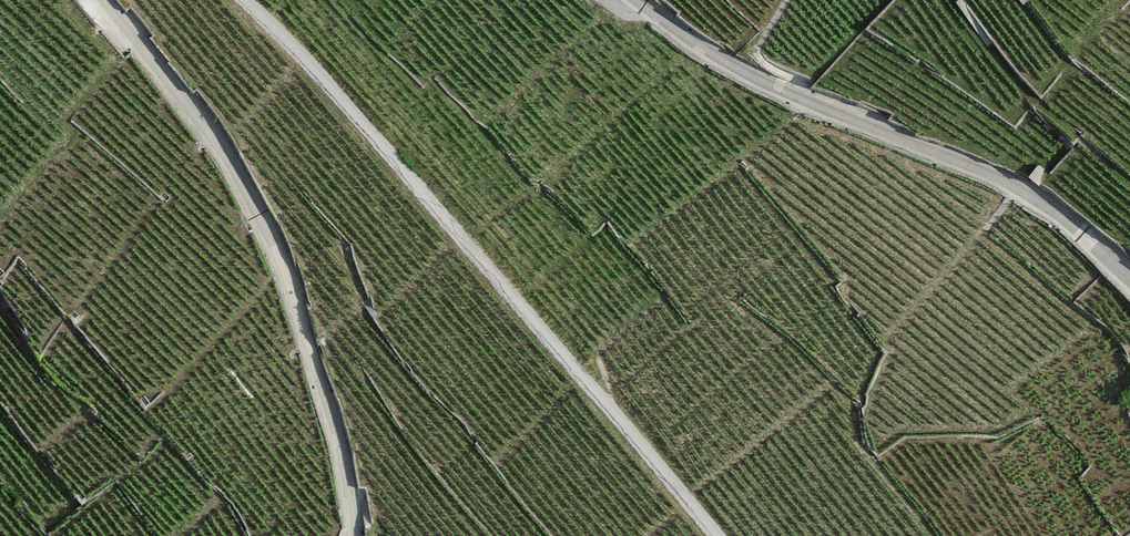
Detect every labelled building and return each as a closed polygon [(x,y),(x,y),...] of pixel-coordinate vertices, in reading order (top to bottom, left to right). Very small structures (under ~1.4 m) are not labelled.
[(702,464),(693,452),(682,460),(690,472),(702,464)]
